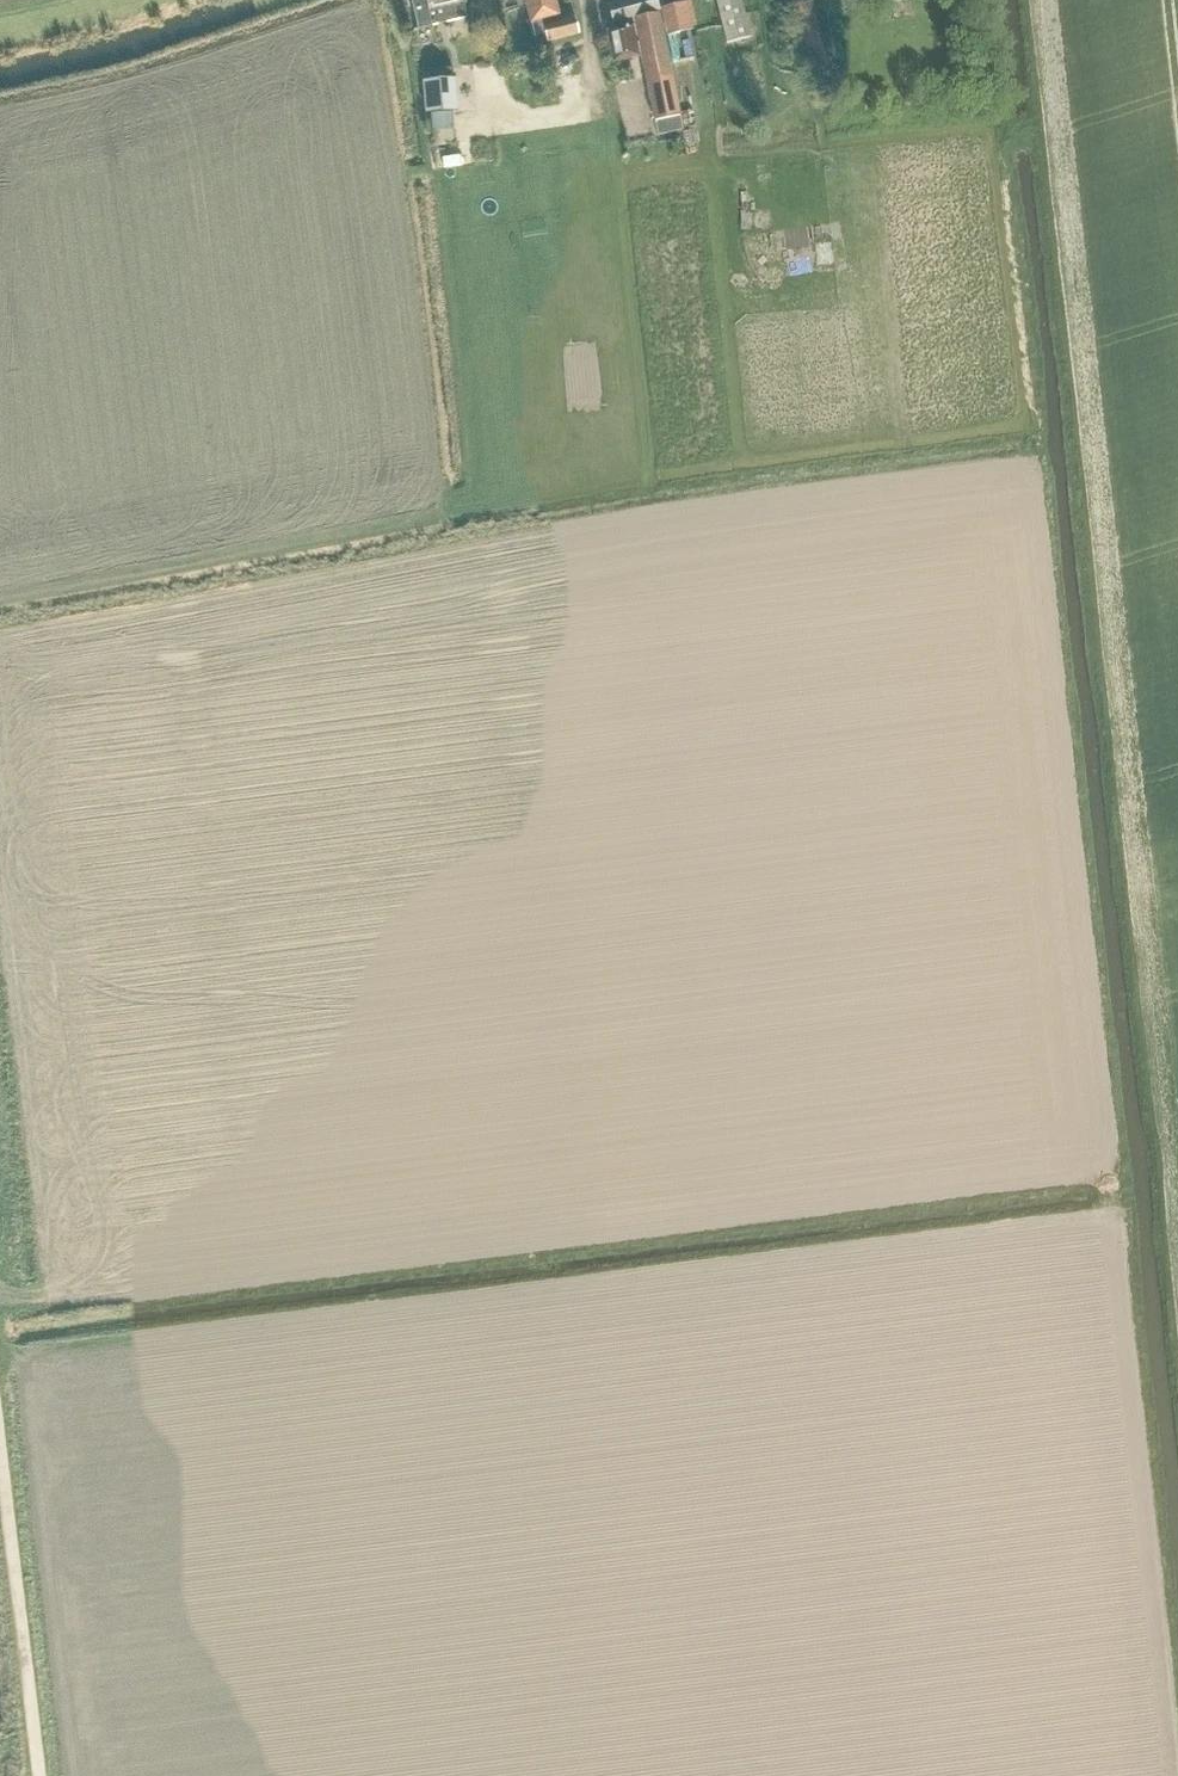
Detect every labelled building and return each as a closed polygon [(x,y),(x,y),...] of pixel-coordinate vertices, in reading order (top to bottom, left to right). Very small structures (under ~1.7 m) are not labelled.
[(466,3),(465,0),(411,0),(418,30),(433,27),(429,12),(466,3)] [(579,33),(574,16),(560,20),(555,0),(524,0),(530,22),(534,36),(544,33),(547,41),(579,33)] [(659,10),(656,0),(622,0),(607,4),(612,23),(659,10)] [(742,0),(715,0),(726,44),(751,38),(742,0)] [(944,8),(953,6),(952,0),(942,0),(944,8)] [(803,39),(820,33),(809,1),(792,7),(803,39)] [(653,120),(678,115),(658,13),(632,19),(633,24),(606,29),(612,62),(640,56),(653,120)] [(424,114),(457,112),(455,78),(422,80),(424,114)]
